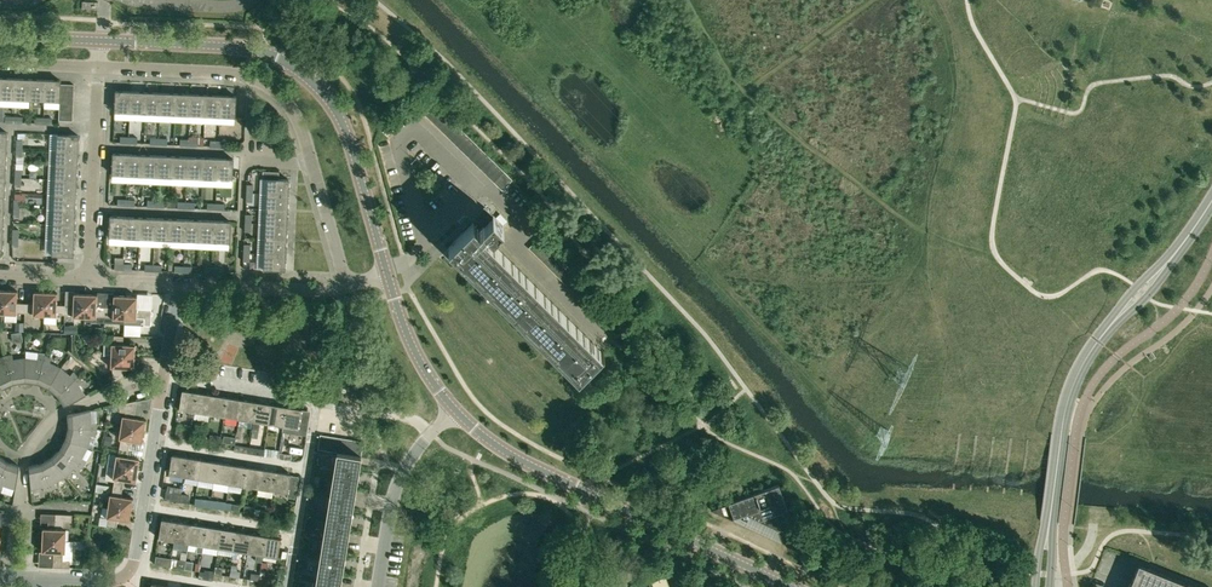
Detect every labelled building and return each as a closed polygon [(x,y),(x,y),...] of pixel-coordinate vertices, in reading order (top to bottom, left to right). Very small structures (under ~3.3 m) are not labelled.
[(82,1),(82,8),(98,9),(98,2),(82,1)] [(0,97),(0,98),(15,99),(16,78),(1,77),(0,97)] [(16,78),(15,99),(30,100),(31,79),(16,78)] [(31,79),(30,100),(45,100),(46,79),(31,79)] [(46,79),(45,100),(60,101),(60,98),(60,91),(61,84),(61,80),(46,79)] [(115,111),(130,112),(131,91),(116,90),(115,111)] [(130,112),(145,113),(146,92),(131,91),(130,112)] [(145,113),(160,113),(161,92),(146,92),(145,113)] [(160,113),(175,114),(176,93),(161,92),(160,113)] [(175,114),(190,115),(191,94),(176,93),(175,114)] [(190,115),(205,115),(206,94),(191,94),(190,115)] [(205,115),(220,116),(220,95),(206,94),(205,115)] [(235,117),(236,96),(220,95),(220,116),(235,117)] [(418,108),(419,109),(423,112),(433,102),(428,97),(418,108)] [(438,106),(433,102),(423,112),(428,117),(438,106)] [(442,111),(438,106),(428,117),(432,122),(442,111)] [(447,116),(442,111),(432,122),(437,126),(447,116)] [(452,120),(447,116),(437,126),(442,131),(452,120)] [(456,125),(452,120),(442,131),(447,135),(456,125)] [(461,129),(456,125),(447,135),(451,140),(461,129)] [(466,134),(461,129),(451,140),(456,144),(466,134)] [(78,135),(58,134),(57,150),(78,151),(78,135)] [(470,138),(466,134),(456,144),(461,149),(470,138)] [(475,143),(470,138),(461,149),(465,153),(475,143)] [(465,153),(470,158),(480,148),(475,143),(465,153)] [(484,152),(480,148),(470,158),(475,162),(484,152)] [(57,150),(57,165),(77,166),(78,151),(57,150)] [(475,162),(480,167),(489,157),(484,152),(475,162)] [(113,153),(112,174),(128,174),(129,154),(113,153)] [(128,174),(143,175),(144,154),(129,154),(128,174)] [(143,175),(157,176),(158,155),(144,154),(143,175)] [(157,176),(172,176),(173,156),(158,155),(157,176)] [(172,176),(187,177),(188,156),(173,156),(172,176)] [(187,177),(202,178),(203,157),(188,156),(187,177)] [(202,178),(217,178),(218,158),(203,157),(202,178)] [(494,161),(489,157),(480,167),(484,171),(494,161)] [(232,179),(233,158),(218,158),(217,178),(232,179)] [(498,166),(494,161),(484,171),(489,176),(498,166)] [(57,165),(56,179),(76,180),(77,166),(57,165)] [(504,171),(498,166),(489,176),(494,181),(504,171)] [(512,179),(504,171),(494,181),(502,189),(512,179)] [(289,179),(279,179),(268,178),(268,179),(267,194),(288,195),(289,179)] [(56,179),(55,194),(76,195),(76,180),(56,179)] [(55,194),(55,209),(75,210),(76,195),(55,194)] [(267,194),(267,209),(288,210),(288,195),(267,194)] [(55,209),(54,224),(74,225),(75,210),(55,209)] [(267,209),(266,223),(287,224),(288,210),(267,209)] [(473,223),(449,247),(578,375),(602,351),(490,239),(504,225),(494,215),(479,229),(473,223)] [(110,236),(125,237),(126,216),(110,216),(110,236)] [(125,237),(140,238),(141,217),(126,216),(125,237)] [(140,238),(155,238),(156,218),(141,217),(140,238)] [(155,238),(170,239),(170,218),(156,218),(155,238)] [(170,239),(184,240),(185,219),(170,218),(170,239)] [(184,240),(199,240),(200,220),(185,219),(184,240)] [(199,240),(214,241),(215,220),(200,220),(199,240)] [(230,241),(230,221),(215,220),(214,241),(230,241)] [(266,223),(265,238),(286,239),(287,224),(266,223)] [(54,224),(53,239),(74,240),(74,225),(54,224)] [(537,234),(539,237),(543,241),(548,236),(541,230),(537,234)] [(529,247),(530,249),(534,252),(544,242),(543,241),(539,237),(529,247)] [(265,238),(265,253),(286,254),(286,239),(265,238)] [(53,254),(56,254),(73,255),(74,240),(53,239),(53,254)] [(534,252),(538,257),(549,247),(544,242),(534,252)] [(554,251),(549,247),(538,257),(543,261),(554,251)] [(558,256),(554,251),(543,261),(548,266),(558,256)] [(264,269),(285,270),(286,254),(265,253),(264,269)] [(563,260),(558,256),(548,266),(552,271),(563,260)] [(567,265),(563,260),(552,271),(557,275),(567,265)] [(572,270),(567,265),(557,275),(562,280),(572,270)] [(562,280),(566,284),(577,274),(572,270),(562,280)] [(566,284),(571,289),(581,279),(577,274),(566,284)] [(586,284),(581,279),(571,289),(576,294),(586,284)] [(590,288),(586,284),(576,294),(580,298),(590,288)] [(595,293),(590,288),(580,298),(585,303),(595,293)] [(6,290),(5,313),(17,313),(17,311),(25,312),(26,303),(17,302),(18,290),(6,290)] [(26,303),(25,312),(33,312),(33,314),(45,315),(46,292),(34,291),(34,303),(26,303)] [(46,292),(45,315),(56,315),(56,313),(65,314),(65,305),(57,304),(57,292),(46,292)] [(65,305),(65,314),(73,314),(73,316),(85,317),(86,294),(74,293),(74,305),(65,305)] [(585,303),(590,307),(600,298),(595,293),(585,303)] [(86,294),(85,317),(96,317),(96,322),(104,322),(104,315),(105,315),(105,306),(97,306),(97,294),(86,294)] [(104,315),(104,322),(125,323),(126,295),(114,295),(114,306),(114,307),(105,306),(105,315),(104,315)] [(126,295),(125,323),(144,324),(151,324),(152,309),(137,308),(137,306),(137,296),(126,295)] [(604,302),(600,298),(590,307),(594,312),(604,302)] [(609,307),(604,302),(594,312),(599,317),(609,307)] [(599,317),(603,321),(613,312),(609,307),(599,317)] [(603,321),(608,326),(618,316),(613,312),(603,321)] [(608,326),(613,330),(623,321),(618,316),(608,326)] [(613,330),(618,335),(618,336),(628,326),(623,321),(613,330)] [(24,322),(15,322),(15,330),(24,330),(24,322)] [(104,345),(104,355),(111,355),(135,356),(135,345),(123,344),(123,336),(114,335),(114,344),(112,343),(106,343),(104,345)] [(26,381),(34,382),(38,383),(45,355),(38,354),(38,359),(25,358),(26,381)] [(14,383),(18,382),(26,381),(25,358),(13,359),(12,355),(6,356),(14,383)] [(38,383),(41,384),(49,388),(61,367),(50,362),(51,358),(45,355),(38,383)] [(111,355),(111,367),(113,367),(112,382),(124,376),(122,372),(122,367),(134,368),(135,356),(111,355)] [(11,384),(14,383),(6,356),(0,358),(0,360),(1,363),(0,364),(0,384),(3,388),(11,384)] [(49,388),(58,395),(79,376),(74,371),(70,375),(61,367),(49,388)] [(58,395),(64,404),(85,395),(78,384),(83,381),(79,376),(58,395)] [(180,409),(189,411),(188,416),(194,416),(195,411),(198,393),(183,390),(180,409)] [(195,411),(208,414),(211,395),(198,393),(195,411)] [(208,414),(224,416),(227,397),(211,395),(208,414)] [(224,416),(239,418),(242,400),(227,397),(224,416)] [(138,407),(137,400),(119,404),(120,411),(126,412),(125,416),(123,415),(121,427),(144,431),(146,419),(141,418),(143,408),(138,407)] [(239,418),(254,421),(256,402),(242,400),(239,418)] [(254,421),(251,437),(258,438),(259,430),(267,431),(268,423),(271,404),(256,402),(254,421)] [(268,423),(283,425),(286,407),(271,404),(268,423)] [(301,409),(286,407),(283,425),(282,431),(306,435),(309,420),(300,419),(301,409)] [(68,415),(68,423),(68,426),(97,429),(97,422),(91,422),(90,410),(68,415)] [(177,427),(175,434),(175,435),(191,437),(192,425),(185,424),(185,428),(177,427)] [(68,426),(68,430),(66,438),(88,447),(90,435),(95,436),(97,429),(68,426)] [(119,438),(121,438),(120,447),(129,448),(130,440),(142,442),(144,431),(121,427),(119,438)] [(223,442),(235,444),(237,432),(230,432),(230,436),(224,435),(223,442)] [(328,435),(320,434),(318,449),(326,450),(328,435)] [(105,435),(104,443),(111,445),(113,436),(105,435)] [(335,436),(328,435),(326,450),(333,451),(335,436)] [(333,451),(337,452),(340,452),(342,438),(335,436),(333,451)] [(66,438),(62,445),(60,449),(83,466),(86,460),(82,457),(88,447),(66,438)] [(349,439),(342,438),(340,452),(347,453),(349,439)] [(356,440),(349,439),(347,453),(354,454),(356,440)] [(364,441),(363,441),(356,440),(354,454),(361,455),(364,441)] [(116,455),(115,466),(138,470),(139,458),(127,456),(129,448),(120,447),(119,455),(116,455)] [(60,449),(58,451),(52,457),(66,476),(74,467),(78,471),(83,466),(60,449)] [(355,498),(356,491),(362,455),(361,455),(354,454),(347,453),(340,452),(337,452),(330,494),(355,498)] [(169,473),(184,476),(187,457),(172,455),(169,473)] [(52,457),(44,462),(41,463),(51,490),(57,486),(55,482),(66,476),(52,457)] [(184,476),(199,478),(202,459),(187,457),(184,476)] [(199,478),(214,481),(217,462),(202,459),(199,478)] [(11,462),(8,461),(0,477),(0,489),(2,489),(4,484),(16,488),(19,465),(11,462)] [(214,481),(228,483),(232,464),(217,462),(214,481)] [(41,463),(29,466),(31,489),(43,486),(45,491),(51,490),(41,463)] [(228,483),(243,485),(246,466),(232,464),(228,483)] [(113,478),(115,478),(114,486),(122,488),(124,479),(136,481),(138,470),(115,466),(113,478)] [(243,485),(258,488),(261,469),(246,466),(243,485)] [(258,488),(273,490),(276,471),(261,469),(258,488)] [(291,474),(276,471),(273,490),(288,493),(287,497),(295,498),(299,476),(291,475),(291,474)] [(711,509),(732,519),(746,514),(777,529),(782,543),(804,553),(779,485),(711,509)] [(110,494),(108,506),(131,510),(133,498),(121,496),(122,488),(114,486),(113,494),(110,494)] [(166,491),(165,499),(180,502),(182,494),(166,491)] [(188,495),(182,494),(180,502),(187,503),(188,495)] [(348,541),(349,534),(355,498),(330,494),(323,537),(348,541)] [(209,507),(211,500),(195,498),(195,504),(198,504),(197,506),(209,507)] [(211,500),(209,507),(224,509),(226,501),(211,500)] [(231,509),(239,511),(240,505),(231,503),(231,502),(226,501),(224,509),(230,509),(231,509)] [(244,505),(243,512),(254,514),(255,507),(244,505)] [(107,526),(116,527),(117,519),(130,521),(131,510),(108,506),(106,517),(108,518),(107,526)] [(56,513),(55,528),(43,528),(43,540),(66,541),(66,529),(64,529),(65,521),(72,521),(72,514),(56,513)] [(162,519),(159,538),(174,540),(177,522),(162,519)] [(174,540),(189,543),(192,524),(177,522),(174,540)] [(203,552),(204,545),(207,526),(192,524),(189,543),(198,544),(197,552),(203,552)] [(204,545),(218,547),(221,529),(207,526),(204,545)] [(218,547),(233,550),(236,531),(221,529),(218,547)] [(233,550),(248,552),(251,533),(236,531),(233,550)] [(262,561),(263,555),(262,554),(265,536),(251,533),(248,552),(256,554),(255,561),(262,561)] [(263,555),(278,557),(281,538),(265,536),(262,554),(263,555)] [(341,584),(344,565),(348,541),(323,537),(316,580),(341,584)] [(54,552),(53,567),(70,567),(70,560),(63,560),(63,552),(65,552),(66,541),(43,540),(42,552),(54,552)] [(156,556),(155,564),(170,567),(171,558),(156,556)] [(170,567),(185,569),(186,561),(171,558),(170,567)] [(185,569),(192,570),(194,562),(186,561),(185,569)] [(240,578),(241,571),(237,570),(237,565),(232,564),(230,576),(240,578)] [(1138,564),(1129,586),(1196,586),(1138,564)] [(222,567),(216,566),(214,573),(221,574),(222,567)] [(652,586),(670,586),(668,582),(668,577),(666,577),(665,574),(649,580),(651,580),(652,586)]
